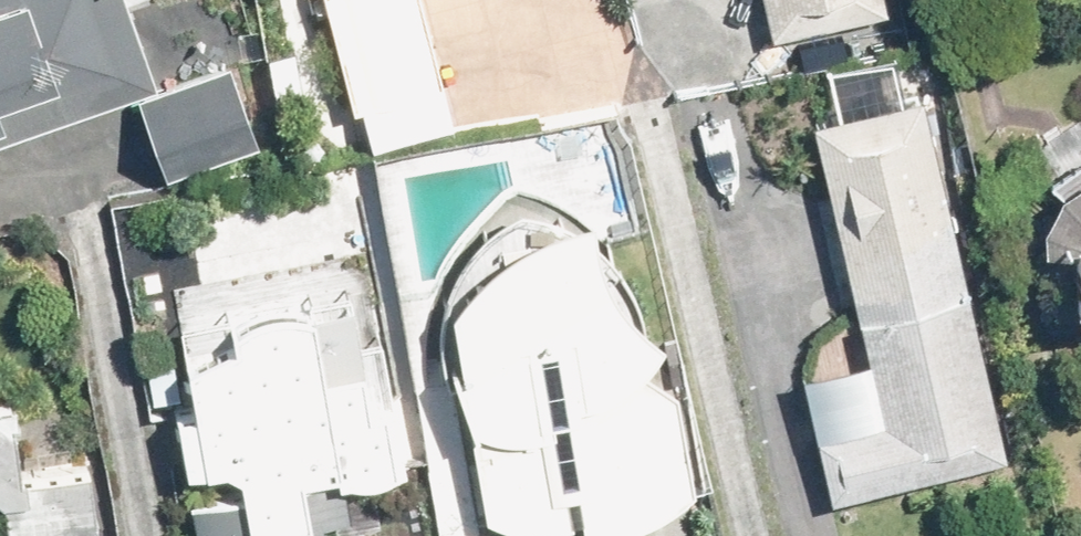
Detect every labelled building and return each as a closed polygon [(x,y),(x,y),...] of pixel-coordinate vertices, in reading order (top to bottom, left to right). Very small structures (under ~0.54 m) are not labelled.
[(131,90),(161,174),(255,142),(226,63),(160,86),(129,0),(0,0),(0,137),(131,90)] [(423,0),(326,0),(352,104),(444,83),(423,0)] [(773,30),(887,5),(886,0),(767,0),(773,30)] [(887,18),(820,35),(838,102),(904,85),(887,18)] [(927,92),(814,118),(851,284),(962,258),(927,92)] [(1058,185),(1041,217),(1043,240),(1073,239),(1077,306),(1080,306),(1080,171),(1058,185)] [(555,530),(582,526),(583,535),(601,535),(603,535),(621,533),(639,528),(651,522),(663,516),(673,509),(685,501),(696,490),(677,395),(646,367),(652,359),(659,349),(665,339),(658,334),(650,327),(644,321),(641,311),(639,301),(635,291),(630,278),(624,268),(616,260),(607,250),(598,241),(595,232),(594,223),(595,209),(584,210),(572,213),(559,218),(523,207),(509,212),(494,223),(482,233),(470,247),(462,260),(455,273),(446,289),(441,306),(439,319),(438,332),(439,346),(441,360),(445,374),(449,386),(472,429),(486,517),(503,524),(520,528),(534,530),(555,530)] [(191,404),(174,407),(184,466),(221,462),(237,470),(238,488),(189,497),(196,535),(328,535),(326,519),(349,515),(341,477),(406,465),(377,314),(356,319),(351,299),(349,301),(346,286),(175,314),(191,404)] [(92,466),(21,474),(13,394),(0,396),(0,497),(3,499),(8,535),(101,535),(92,466)]
